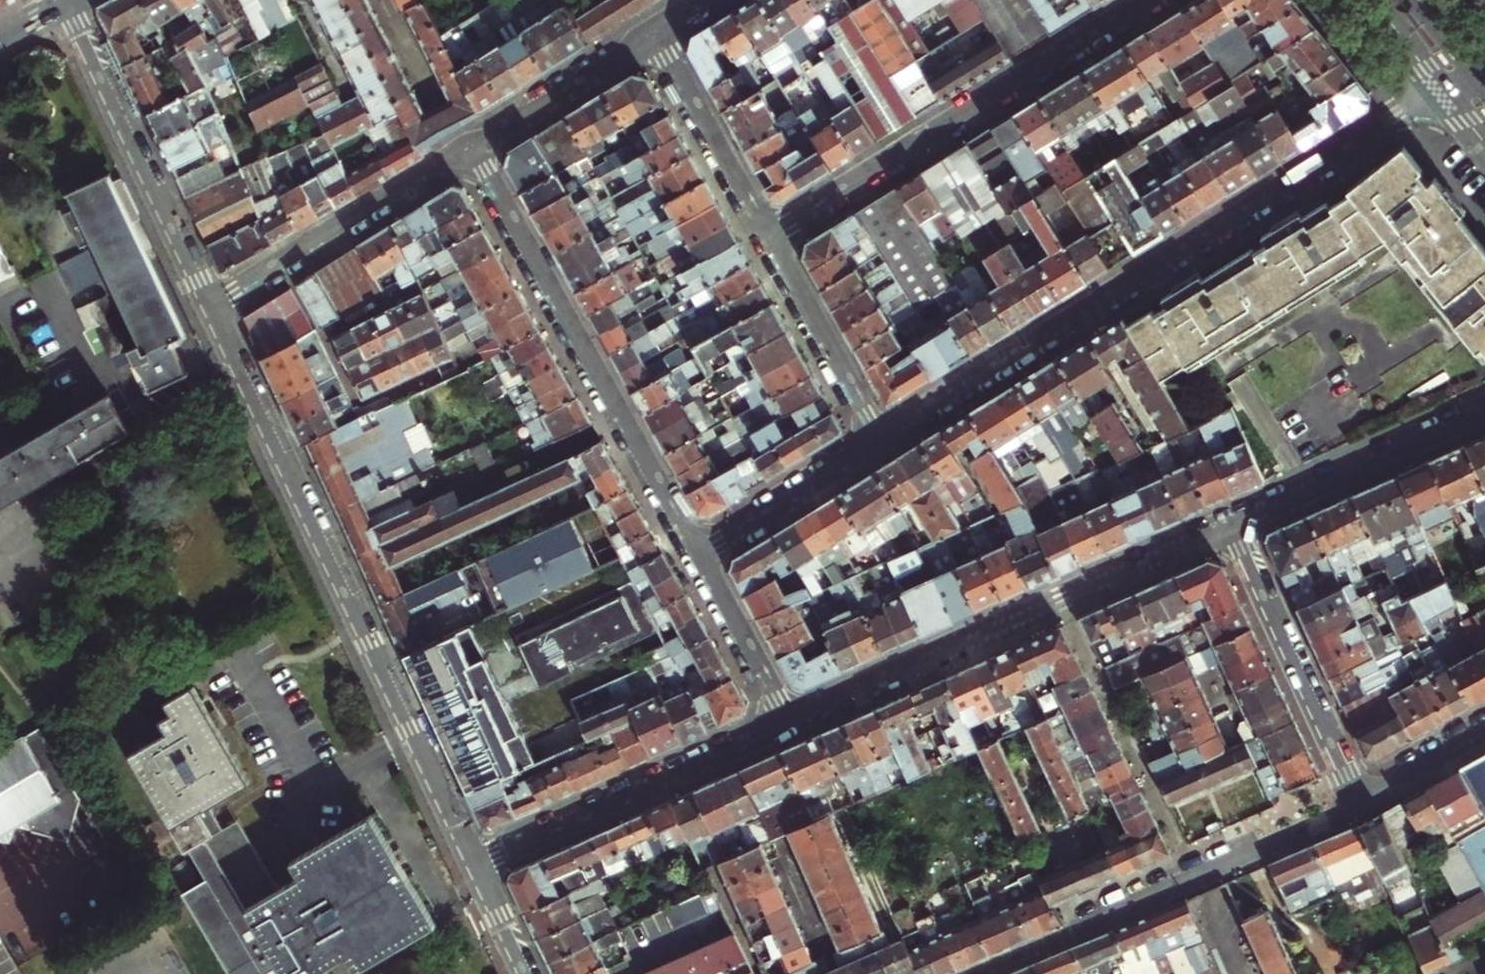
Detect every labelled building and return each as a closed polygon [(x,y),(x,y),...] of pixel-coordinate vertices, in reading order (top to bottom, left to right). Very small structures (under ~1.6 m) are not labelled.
[(143,0),(110,0),(99,6),(101,15),(111,35),(112,40),(130,79),(164,63),(166,66),(176,66),(191,58),(186,49),(184,47),(178,50),(171,38),(166,41),(167,43),(146,54),(139,39),(146,35),(148,40),(161,33),(157,25),(143,0)] [(176,0),(143,0),(157,25),(182,11),(176,0)] [(199,0),(176,0),(182,11),(184,10),(193,26),(196,24),(205,39),(213,35),(205,17),(203,19),(200,14),(205,11),(199,0)] [(213,13),(205,17),(213,35),(214,37),(232,28),(217,0),(206,0),(213,13)] [(261,0),(242,0),(252,19),(248,21),(257,37),(271,30),(263,14),(267,12),(261,0)] [(267,12),(263,14),(271,30),(298,17),(295,11),(289,0),(261,0),(267,12)] [(315,3),(322,17),(327,27),(352,14),(350,10),(345,0),(322,0),(315,3)] [(350,10),(368,1),(367,0),(345,0),(350,10)] [(405,9),(420,1),(420,0),(394,0),(395,0),(400,11),(405,9)] [(482,12),(525,85),(535,79),(546,72),(515,19),(506,24),(497,10),(506,4),(504,0),(502,0),(482,12)] [(506,4),(512,1),(516,8),(522,4),(527,12),(515,19),(546,72),(557,65),(568,58),(533,0),(504,0),(506,4)] [(533,0),(568,58),(580,51),(589,45),(575,22),(562,0),(534,0),(533,0)] [(589,45),(663,0),(611,0),(575,22),(589,45)] [(760,0),(754,0),(747,5),(736,11),(775,75),(793,65),(801,78),(806,74),(801,65),(760,0)] [(786,0),(760,0),(801,65),(810,60),(811,59),(803,48),(813,42),(803,26),(786,0)] [(813,0),(786,0),(803,26),(809,22),(818,38),(819,37),(827,49),(840,42),(829,26),(813,0)] [(847,0),(813,0),(829,26),(853,11),(847,0)] [(853,11),(871,0),(847,0),(853,11)] [(919,117),(930,110),(941,103),(922,72),(916,60),(880,0),(871,0),(853,11),(919,117)] [(916,60),(985,18),(974,0),(880,0),(916,60)] [(1011,59),(1032,46),(1053,33),(1032,0),(974,0),(985,18),(995,35),(1011,59)] [(1053,33),(1075,19),(1095,7),(1091,0),(1032,0),(1053,33)] [(1261,0),(1200,0),(1182,11),(1205,47),(1227,84),(1232,81),(1263,62),(1248,39),(1234,17),(1261,0)] [(1300,7),(1295,0),(1261,0),(1234,17),(1248,39),(1300,7)] [(352,14),(361,32),(379,23),(373,12),(368,1),(350,10),(352,14)] [(410,18),(417,33),(435,24),(425,2),(420,1),(405,9),(410,18)] [(1263,62),(1317,29),(1309,19),(1300,7),(1248,39),(1263,62)] [(298,17),(315,51),(320,49),(300,9),(295,11),(298,17)] [(775,75),(736,11),(725,18),(714,25),(727,47),(749,82),(756,93),(779,81),(775,75)] [(823,52),(878,141),(900,128),(919,117),(853,11),(829,26),(840,42),(827,49),(823,52)] [(1205,47),(1182,11),(1167,20),(1147,33),(1170,69),(1189,57),(1205,47)] [(482,12),(461,25),(464,31),(475,24),(484,38),(472,45),(504,98),(515,91),(525,85),(482,12)] [(352,14),(327,27),(333,39),(339,51),(364,39),(361,32),(352,14)] [(364,39),(373,56),(391,47),(385,36),(379,23),(361,32),(364,39)] [(196,24),(193,26),(171,38),(178,50),(184,47),(186,49),(205,84),(208,90),(225,82),(219,68),(225,65),(221,55),(214,37),(213,35),(205,39),(196,24)] [(423,44),(429,56),(447,47),(442,37),(435,24),(417,33),(423,44)] [(461,25),(442,37),(447,47),(458,69),(470,92),(480,113),(492,106),(504,98),(472,45),(464,31),(461,25)] [(727,47),(714,25),(704,31),(694,37),(691,52),(711,88),(729,79),(716,57),(717,53),(727,47)] [(232,28),(214,37),(221,55),(241,45),(232,28)] [(1275,102),(1342,61),(1331,46),(1317,29),(1263,62),(1232,81),(1243,99),(1257,121),(1278,108),(1275,102)] [(293,76),(271,30),(257,37),(241,45),(221,55),(225,65),(242,103),(293,76)] [(1170,69),(1147,33),(1138,38),(1126,46),(1153,89),(1163,82),(1184,116),(1190,113),(1196,110),(1179,84),(1170,69)] [(934,64),(922,72),(941,103),(982,77),(1011,59),(995,35),(947,65),(944,62),(936,67),(934,64)] [(364,39),(339,51),(346,63),(352,75),(376,63),(373,56),(364,39)] [(1153,89),(1126,46),(1117,52),(1100,62),(1084,72),(1131,149),(1139,145),(1142,143),(1126,116),(1147,103),(1153,113),(1163,107),(1153,89)] [(376,63),(385,79),(402,70),(396,57),(391,47),(373,56),(376,63)] [(435,67),(440,78),(458,69),(447,47),(429,56),(435,67)] [(1205,47),(1189,57),(1195,66),(1204,60),(1208,66),(1197,73),(1213,99),(1230,88),(1227,84),(1205,47)] [(825,105),(826,106),(857,155),(868,148),(878,141),(823,52),(811,59),(810,60),(834,99),(825,105)] [(205,84),(191,58),(176,66),(189,92),(205,84)] [(1311,108),(1358,80),(1351,71),(1342,61),(1275,102),(1278,108),(1281,113),(1305,98),(1311,108)] [(311,109),(338,97),(319,62),(293,76),(242,103),(255,133),(309,105),(311,109)] [(169,72),(166,66),(164,63),(130,79),(137,94),(146,113),(186,93),(182,86),(176,89),(172,81),(163,85),(159,77),(169,72)] [(376,63),(352,75),(357,85),(362,94),(364,98),(388,86),(385,79),(376,63)] [(447,93),(451,101),(470,92),(458,69),(440,78),(442,82),(447,93)] [(388,86),(396,101),(414,92),(409,82),(402,70),(385,79),(388,86)] [(1131,149),(1084,72),(1072,79),(1050,93),(1041,99),(1075,155),(1081,152),(1077,147),(1109,126),(1126,153),(1131,149)] [(1213,99),(1197,73),(1179,84),(1196,110),(1212,99),(1213,99)] [(634,75),(625,81),(645,116),(651,113),(654,111),(657,116),(666,111),(658,96),(649,79),(634,75)] [(735,75),(729,79),(711,88),(718,100),(724,111),(756,93),(749,82),(738,88),(734,81),(737,79),(735,75)] [(1358,80),(1311,108),(1328,134),(1369,109),(1371,97),(1366,90),(1358,80)] [(615,87),(605,94),(624,128),(645,116),(625,81),(615,87)] [(756,93),(724,111),(729,120),(735,130),(772,110),(765,97),(773,99),(781,94),(785,103),(791,100),(779,81),(756,93)] [(1213,99),(1212,99),(1260,176),(1271,170),(1282,163),(1257,122),(1245,130),(1230,107),(1243,99),(1232,81),(1227,84),(1230,88),(1213,99)] [(186,93),(146,113),(152,125),(159,141),(217,113),(208,90),(205,84),(189,92),(186,93)] [(364,98),(362,94),(341,103),(338,97),(311,109),(331,147),(367,129),(401,111),(396,101),(388,86),(364,98)] [(396,101),(401,111),(407,123),(425,114),(422,109),(417,99),(414,92),(396,101)] [(451,101),(444,105),(456,128),(467,121),(480,113),(470,92),(451,101)] [(596,99),(586,106),(605,139),(606,138),(609,143),(605,145),(608,149),(623,141),(618,131),(624,128),(605,94),(596,99)] [(1075,155),(1041,99),(1028,107),(1013,116),(1056,183),(1061,192),(1088,176),(1075,155)] [(1194,138),(1204,155),(1229,195),(1245,185),(1260,176),(1212,99),(1196,110),(1190,113),(1203,133),(1194,138)] [(772,110),(735,130),(741,141),(746,151),(783,130),(797,122),(803,119),(797,110),(791,100),(785,103),(790,112),(782,117),(779,123),(772,110)] [(803,119),(815,140),(834,169),(846,162),(857,155),(826,106),(815,113),(809,103),(797,110),(803,119)] [(438,108),(432,111),(444,136),(450,132),(456,128),(444,105),(438,108)] [(567,118),(589,157),(590,159),(608,149),(605,145),(609,143),(606,138),(605,139),(586,106),(577,111),(567,118)] [(1278,108),(1257,121),(1257,122),(1282,163),(1293,156),(1304,149),(1288,123),(1281,113),(1278,108)] [(1311,108),(1288,123),(1304,149),(1316,142),(1328,134),(1311,108)] [(403,143),(378,156),(390,177),(408,167),(424,158),(420,151),(420,150),(407,123),(401,111),(367,129),(371,138),(394,126),(403,143)] [(425,114),(407,123),(420,150),(433,143),(444,136),(432,111),(425,114)] [(217,113),(159,141),(167,157),(172,168),(204,152),(209,161),(176,178),(182,190),(185,197),(240,168),(217,113)] [(669,116),(656,123),(650,126),(623,141),(622,142),(626,150),(611,158),(613,161),(595,170),(600,178),(600,179),(611,173),(680,135),(675,126),(669,116)] [(1056,183),(1013,116),(1006,121),(999,125),(993,129),(1013,162),(1020,173),(1035,196),(1056,183)] [(551,128),(535,137),(556,175),(560,173),(567,169),(589,157),(567,118),(551,128)] [(1181,118),(1160,131),(1168,144),(1189,131),(1181,118)] [(783,130),(746,151),(752,160),(758,171),(783,158),(815,140),(803,119),(797,122),(802,131),(794,136),(791,143),(783,130)] [(1013,162),(993,129),(980,137),(967,145),(990,181),(996,178),(993,174),(1013,162)] [(1142,143),(1139,145),(1150,163),(1159,177),(1186,222),(1198,215),(1208,209),(1183,168),(1180,163),(1171,169),(1159,150),(1168,144),(1160,131),(1142,143)] [(686,146),(680,135),(611,173),(615,179),(620,176),(628,181),(631,188),(649,178),(691,155),(686,146)] [(308,137),(302,140),(308,152),(314,149),(308,137)] [(506,165),(522,194),(556,175),(535,137),(520,146),(510,153),(506,165)] [(290,162),(301,183),(319,218),(328,213),(337,208),(312,160),(308,152),(302,140),(284,150),(290,162)] [(815,140),(783,158),(802,189),(817,179),(834,169),(815,140)] [(990,181),(967,145),(945,159),(921,174),(957,233),(976,263),(984,258),(1000,249),(1013,240),(1024,234),(1021,229),(1010,212),(995,188),(990,181)] [(1126,153),(1117,158),(1166,235),(1174,229),(1186,222),(1159,177),(1150,182),(1142,169),(1150,163),(1139,145),(1131,149),(1126,153)] [(1127,329),(1158,380),(1183,366),(1188,372),(1214,356),(1226,348),(1313,293),(1325,285),(1347,272),(1345,268),(1388,240),(1394,249),(1403,259),(1456,328),(1465,340),(1475,352),(1481,348),(1484,353),(1484,248),(1460,217),(1464,214),(1450,196),(1437,179),(1430,184),(1422,173),(1424,170),(1401,147),(1373,169),(1359,180),(1345,191),(1349,197),(1328,209),(1324,204),(1299,220),(1297,217),(1277,229),(1260,240),(1264,246),(1252,254),(1251,251),(1201,282),(1199,278),(1179,291),(1161,302),(1165,308),(1154,316),(1152,313),(1127,329)] [(332,149),(312,160),(337,208),(347,202),(357,196),(346,174),(332,149)] [(284,150),(267,159),(298,230),(310,223),(319,218),(301,183),(294,186),(283,165),(290,162),(284,150)] [(264,154),(240,168),(272,244),(287,236),(298,230),(267,159),(264,154)] [(699,171),(691,155),(649,178),(656,190),(618,211),(622,217),(626,226),(706,182),(699,171)] [(1204,155),(1183,168),(1208,209),(1218,202),(1229,195),(1204,155)] [(378,156),(346,174),(357,196),(374,187),(390,177),(378,156)] [(590,159),(589,157),(567,169),(582,187),(600,178),(595,170),(590,159)] [(783,158),(758,171),(771,195),(787,199),(794,194),(802,189),(783,158)] [(1117,158),(1088,176),(1136,253),(1152,243),(1166,235),(1117,158)] [(240,168),(185,197),(221,273),(249,258),(272,244),(240,168)] [(114,185),(107,171),(68,189),(81,221),(71,226),(78,244),(90,238),(138,344),(129,348),(137,365),(133,367),(151,406),(156,403),(154,391),(188,375),(174,345),(182,341),(179,334),(183,333),(129,218),(139,212),(132,196),(125,180),(114,185)] [(528,204),(533,215),(571,194),(560,173),(556,175),(522,194),(528,204)] [(1035,196),(1020,173),(995,188),(1010,212),(1035,196)] [(942,242),(957,233),(921,174),(909,181),(897,188),(930,242),(939,236),(942,242)] [(1136,253),(1088,176),(1061,192),(1067,201),(1088,233),(1110,269),(1124,261),(1136,253)] [(539,225),(544,235),(611,198),(600,179),(600,178),(582,187),(586,194),(577,198),(574,192),(571,194),(533,215),(539,225)] [(706,182),(626,226),(633,237),(649,228),(654,239),(718,204),(712,193),(706,182)] [(1035,196),(1089,282),(1102,274),(1110,269),(1088,233),(1082,237),(1074,223),(1063,230),(1051,212),(1067,201),(1061,192),(1056,183),(1035,196)] [(438,228),(474,208),(463,189),(453,187),(432,200),(405,217),(416,239),(438,228)] [(930,242),(897,188),(875,202),(856,214),(869,235),(880,254),(883,258),(886,263),(892,274),(898,282),(904,292),(909,301),(916,312),(918,310),(937,299),(957,286),(930,242)] [(1040,260),(1064,298),(1077,289),(1089,282),(1035,196),(1010,212),(1021,229),(1032,222),(1051,252),(1040,260)] [(550,245),(555,254),(622,217),(618,211),(611,198),(544,235),(550,245)] [(718,204),(654,239),(647,243),(652,252),(654,251),(660,261),(728,224),(724,215),(718,204)] [(448,247),(484,228),(479,219),(474,208),(438,228),(448,247)] [(869,235),(856,214),(808,244),(807,251),(805,258),(808,264),(812,271),(869,235)] [(416,239),(405,217),(398,221),(393,225),(412,268),(425,261),(416,239)] [(561,265),(566,274),(625,241),(633,237),(626,226),(622,217),(555,254),(561,265)] [(728,224),(660,261),(649,267),(650,269),(656,279),(660,286),(682,274),(739,242),(735,236),(728,224)] [(412,268),(393,225),(374,237),(359,246),(374,279),(397,265),(393,273),(398,283),(392,286),(395,290),(418,279),(412,268)] [(460,269),(496,250),(491,240),(484,228),(448,247),(425,261),(412,268),(418,279),(455,258),(460,269)] [(869,235),(812,271),(817,281),(823,291),(866,263),(875,258),(880,254),(869,235)] [(1000,249),(1039,313),(1051,306),(1064,298),(1040,260),(1029,266),(1013,240),(1000,249)] [(572,285),(577,294),(635,262),(643,257),(639,249),(632,253),(625,241),(566,274),(572,285)] [(739,242),(682,274),(686,281),(692,278),(695,283),(667,298),(670,304),(672,308),(712,286),(751,264),(745,254),(739,242)] [(374,279),(359,246),(334,262),(317,273),(344,316),(382,296),(374,279)] [(84,247),(57,261),(69,289),(97,276),(84,247)] [(990,291),(1013,329),(1026,321),(1039,313),(1000,249),(984,258),(1000,284),(990,291)] [(452,300),(508,270),(502,260),(496,250),(460,269),(423,290),(424,293),(432,311),(446,303),(441,294),(447,291),(452,300)] [(583,305),(589,316),(647,284),(635,262),(577,294),(583,305)] [(866,263),(823,291),(827,299),(834,310),(877,283),(892,274),(886,263),(871,272),(866,263)] [(751,264),(712,286),(722,306),(762,284),(758,277),(751,264)] [(965,289),(961,291),(992,342),(1003,335),(1013,329),(990,291),(974,265),(956,275),(965,289)] [(442,332),(518,289),(513,279),(508,270),(452,300),(457,309),(437,321),(439,325),(442,332)] [(344,316),(317,273),(306,279),(297,285),(322,326),(344,316)] [(595,326),(600,335),(623,322),(667,298),(656,279),(647,284),(589,316),(595,326)] [(877,283),(834,310),(839,320),(845,330),(889,301),(904,292),(898,282),(883,291),(877,283)] [(762,284),(722,306),(698,319),(702,326),(687,335),(694,347),(773,304),(769,296),(762,284)] [(957,286),(937,299),(971,355),(983,348),(992,342),(961,291),(957,286)] [(316,329),(291,289),(243,319),(253,341),(262,358),(299,340),(318,332),(316,329)] [(484,336),(530,310),(525,301),(518,289),(442,332),(452,353),(484,336)] [(432,311),(424,293),(416,297),(408,301),(423,332),(439,325),(437,321),(432,311)] [(937,299),(918,310),(952,366),(962,360),(971,355),(937,299)] [(423,332),(408,301),(400,305),(393,309),(407,340),(423,332)] [(889,301),(845,330),(850,340),(856,350),(899,323),(916,312),(909,301),(895,310),(889,301)] [(773,304),(694,347),(709,375),(717,371),(709,358),(741,340),(748,354),(788,332),(782,320),(773,304)] [(407,340),(393,309),(384,313),(373,319),(388,350),(407,340)] [(491,357),(541,330),(536,321),(530,310),(484,336),(489,343),(478,350),(483,361),(491,357)] [(911,342),(916,351),(933,378),(943,372),(952,366),(918,310),(916,312),(899,323),(911,342)] [(113,312),(92,324),(108,354),(129,343),(113,312)] [(606,346),(611,356),(662,328),(655,314),(627,329),(623,322),(600,335),(606,346)] [(388,350),(373,319),(364,323),(353,329),(367,359),(388,350)] [(617,366),(622,376),(646,363),(680,344),(676,337),(685,332),(678,319),(662,328),(611,356),(617,366)] [(1105,331),(1089,341),(1105,367),(1125,355),(1130,364),(1122,369),(1166,441),(1174,438),(1179,436),(1190,431),(1158,380),(1127,329),(1121,321),(1105,331)] [(867,371),(886,358),(895,352),(911,342),(899,323),(856,350),(861,361),(867,371)] [(439,325),(423,332),(437,364),(446,360),(454,356),(452,353),(442,332),(439,325)] [(367,359),(353,329),(344,334),(334,338),(348,369),(367,359)] [(500,374),(550,347),(546,340),(541,330),(491,357),(500,374)] [(437,364),(423,332),(407,340),(422,371),(429,367),(437,364)] [(788,332),(748,354),(729,364),(737,378),(733,380),(738,388),(752,381),(801,354),(795,344),(788,332)] [(299,340),(262,358),(265,366),(273,381),(328,355),(325,349),(307,357),(299,340)] [(412,375),(422,371),(407,340),(388,350),(402,380),(412,375)] [(1105,440),(1127,426),(1111,400),(1103,404),(1094,391),(1113,379),(1105,367),(1089,341),(1071,352),(1056,361),(1092,418),(1105,440)] [(509,391),(559,364),(555,356),(550,347),(500,374),(509,391)] [(392,384),(402,380),(388,350),(367,359),(381,389),(392,384)] [(889,362),(884,365),(904,396),(920,386),(933,378),(916,351),(900,360),(895,352),(886,358),(889,362)] [(801,354),(752,381),(755,387),(742,395),(744,400),(728,408),(734,420),(750,411),(757,408),(813,376),(807,365),(801,354)] [(328,355),(273,381),(276,389),(282,402),(319,384),(312,368),(330,359),(328,355)] [(886,358),(867,371),(878,390),(887,407),(904,396),(884,365),(889,362),(886,358)] [(373,393),(381,389),(367,359),(348,369),(362,398),(373,393)] [(638,405),(644,415),(684,393),(679,385),(699,373),(693,361),(669,375),(633,395),(638,405)] [(1046,367),(1036,373),(1064,418),(1072,413),(1080,425),(1092,418),(1056,361),(1046,367)] [(628,386),(633,395),(669,375),(662,362),(649,369),(646,363),(622,376),(628,386)] [(518,408),(568,380),(565,373),(559,364),(509,391),(518,408)] [(1026,380),(1016,386),(1061,457),(1081,445),(1064,418),(1036,373),(1026,380)] [(813,376),(757,408),(762,418),(766,415),(768,419),(782,411),(785,417),(803,407),(824,396),(819,387),(813,376)] [(526,424),(577,396),(573,388),(568,380),(518,408),(526,424)] [(319,384),(282,402),(287,412),(292,422),(347,395),(345,391),(327,400),(319,384)] [(1004,393),(992,400),(1021,447),(1031,440),(1039,454),(1042,452),(1049,465),(1037,472),(1038,474),(1049,492),(1073,482),(1076,480),(1061,457),(1016,386),(1004,393)] [(137,428),(113,387),(47,426),(7,450),(0,454),(0,509),(137,428)] [(650,425),(655,435),(701,410),(695,401),(702,398),(696,387),(684,393),(644,415),(650,425)] [(358,420),(340,428),(307,443),(318,466),(328,489),(337,509),(421,471),(443,461),(413,394),(389,406),(358,420)] [(347,395),(292,422),(297,433),(303,445),(307,443),(340,428),(332,411),(350,402),(347,395)] [(533,451),(592,423),(586,412),(577,396),(526,424),(521,426),(533,451)] [(845,433),(824,396),(803,407),(824,445),(835,439),(845,433)] [(357,406),(353,408),(358,420),(389,406),(385,397),(362,408),(357,406)] [(983,407),(969,415),(991,450),(1002,468),(1012,485),(1015,489),(1038,474),(1037,472),(1030,462),(1021,468),(1011,452),(1021,447),(992,400),(983,407)] [(661,445),(666,455),(699,437),(724,424),(721,418),(717,420),(709,406),(701,410),(655,435),(661,445)] [(824,445),(803,407),(785,417),(807,456),(816,451),(824,445)] [(761,431),(750,411),(734,420),(739,429),(744,438),(745,440),(761,431)] [(1230,411),(1199,427),(1207,443),(1231,497),(1247,489),(1264,482),(1239,431),(1231,434),(1227,426),(1235,422),(1230,411)] [(950,427),(964,448),(976,456),(977,459),(991,450),(969,415),(959,421),(950,427)] [(785,417),(765,428),(787,469),(799,462),(807,456),(785,417)] [(1105,440),(1112,451),(1119,462),(1124,460),(1132,456),(1135,455),(1142,452),(1127,426),(1105,440)] [(961,450),(964,448),(950,427),(948,428),(946,429),(960,451),(961,450)] [(765,428),(761,431),(745,440),(749,447),(755,457),(768,481),(779,474),(787,469),(765,428)] [(671,464),(677,474),(744,438),(739,429),(719,440),(718,437),(704,445),(699,437),(666,455),(671,464)] [(931,438),(920,445),(955,502),(977,488),(970,475),(974,473),(960,451),(946,429),(931,438)] [(1187,456),(1179,436),(1174,438),(1183,458),(1187,456)] [(1482,439),(1466,446),(1484,486),(1484,437),(1482,439)] [(682,483),(688,494),(721,476),(716,466),(749,447),(745,440),(744,438),(677,474),(682,483)] [(1174,438),(1166,441),(1149,449),(1181,519),(1193,514),(1206,508),(1186,464),(1183,458),(1174,438)] [(584,482),(615,465),(609,454),(601,440),(571,457),(583,480),(584,482)] [(486,442),(472,448),(481,467),(495,461),(486,442)] [(1231,497),(1207,443),(1199,447),(1203,456),(1186,464),(1206,508),(1218,502),(1231,497)] [(910,452),(898,458),(947,536),(967,527),(952,504),(955,502),(920,445),(910,452)] [(1466,446),(1454,452),(1431,462),(1451,506),(1478,494),(1480,516),(1481,518),(1484,526),(1484,486),(1466,446)] [(1181,519),(1149,449),(1142,452),(1135,455),(1146,479),(1151,476),(1153,481),(1145,485),(1132,456),(1124,460),(1137,489),(1156,530),(1170,524),(1181,519)] [(1002,468),(991,450),(977,459),(972,462),(977,470),(983,479),(1002,468)] [(1119,462),(1112,451),(1091,460),(1097,471),(1119,462)] [(583,480),(571,457),(553,465),(564,489),(573,485),(583,480)] [(768,481),(755,457),(721,476),(688,494),(699,513),(711,516),(739,499),(768,481)] [(887,465),(876,472),(910,526),(915,523),(928,544),(943,537),(947,536),(898,458),(887,465)] [(1451,506),(1431,462),(1416,469),(1401,476),(1419,513),(1436,506),(1442,520),(1455,515),(1451,506)] [(564,489),(553,465),(532,475),(543,499),(554,494),(564,489)] [(596,506),(629,489),(622,478),(615,465),(584,482),(596,506)] [(1012,485),(1002,468),(983,479),(988,488),(993,496),(1012,485)] [(348,531),(358,554),(382,543),(402,534),(421,525),(413,508),(409,499),(429,490),(424,477),(421,471),(337,509),(348,531)] [(1104,485),(1097,471),(1076,480),(1073,482),(1105,553),(1118,547),(1131,542),(1111,500),(1095,506),(1094,503),(1099,501),(1094,489),(1104,485)] [(857,484),(892,540),(898,536),(897,534),(910,526),(876,472),(867,478),(857,484)] [(1070,569),(1081,564),(1049,492),(1038,474),(1015,489),(1024,503),(1056,575),(1070,569)] [(543,499),(532,475),(509,485),(520,509),(531,504),(543,499)] [(1419,513),(1401,476),(1393,479),(1385,483),(1419,558),(1435,551),(1419,513)] [(1105,553),(1073,482),(1049,492),(1081,564),(1093,559),(1105,553)] [(1419,558),(1385,483),(1378,486),(1371,489),(1405,565),(1419,594),(1433,588),(1419,558)] [(837,496),(865,540),(872,551),(892,540),(857,484),(847,490),(837,496)] [(520,509),(509,485),(491,494),(502,517),(511,513),(520,509)] [(1015,489),(1012,485),(993,496),(998,504),(1003,512),(1009,509),(1024,503),(1015,489)] [(613,512),(618,520),(640,509),(635,500),(629,489),(596,506),(596,507),(602,518),(613,512)] [(1156,530),(1137,489),(1111,500),(1131,542),(1143,536),(1156,530)] [(1405,565),(1371,489),(1362,493),(1355,496),(1387,568),(1388,572),(1405,565)] [(447,493),(434,499),(442,516),(443,516),(462,507),(454,490),(447,493)] [(502,517),(491,494),(478,500),(488,523),(495,521),(502,517)] [(816,509),(844,553),(865,540),(837,496),(827,502),(816,509)] [(1387,568),(1355,496),(1342,502),(1332,506),(1365,578),(1372,575),(1387,568)] [(428,501),(413,508),(421,525),(442,516),(434,499),(428,501)] [(488,523),(478,500),(462,507),(472,531),(480,527),(488,523)] [(1043,581),(1056,575),(1024,503),(1009,509),(1019,534),(1006,540),(1007,543),(1027,588),(1043,581)] [(1365,578),(1332,506),(1320,512),(1310,516),(1342,589),(1354,583),(1365,578)] [(472,531),(462,507),(443,516),(453,540),(463,535),(472,531)] [(622,557),(618,549),(611,536),(606,526),(604,522),(602,518),(596,507),(484,557),(508,609),(622,557)] [(618,549),(652,531),(646,519),(640,509),(618,520),(623,529),(611,536),(618,549)] [(806,515),(795,522),(822,566),(834,584),(850,578),(857,574),(853,568),(839,574),(834,565),(846,557),(844,553),(816,509),(806,515)] [(453,540),(443,516),(421,525),(432,549),(443,544),(453,540)] [(1342,589),(1310,516),(1297,522),(1287,526),(1319,599),(1342,589)] [(1017,593),(1027,588),(1007,543),(994,549),(982,521),(971,526),(969,527),(1002,600),(1017,593)] [(784,529),(774,535),(793,566),(810,594),(819,591),(822,589),(812,573),(822,566),(795,522),(784,529)] [(432,549),(421,525),(402,534),(412,558),(422,554),(432,549)] [(1319,599),(1287,526),(1277,531),(1269,534),(1266,542),(1281,575),(1297,610),(1319,599)] [(943,537),(949,550),(962,544),(966,553),(953,559),(976,611),(989,605),(1002,600),(969,527),(967,527),(947,536),(943,537)] [(629,571),(664,552),(658,541),(652,531),(618,549),(622,557),(629,571)] [(412,558),(402,534),(382,543),(393,567),(404,562),(412,558)] [(763,542),(752,548),(765,568),(773,563),(780,574),(793,566),(774,535),(763,542)] [(932,571),(955,621),(965,616),(976,611),(953,559),(949,550),(943,537),(928,544),(921,547),(927,559),(932,571)] [(393,567),(382,543),(358,554),(368,577),(378,597),(381,604),(404,593),(401,586),(393,567)] [(1472,551),(1478,566),(1484,563),(1484,545),(1472,551)] [(901,556),(888,561),(894,574),(927,559),(921,547),(901,556)] [(772,579),(765,568),(752,548),(744,553),(734,559),(731,572),(744,596),(772,579)] [(897,548),(876,557),(881,565),(888,561),(901,556),(897,548)] [(639,593),(676,573),(670,562),(664,552),(629,571),(634,581),(639,593)] [(851,564),(853,568),(857,574),(859,574),(868,570),(876,566),(881,565),(876,557),(874,554),(851,564)] [(1200,625),(1242,606),(1235,591),(1224,567),(1218,564),(1209,561),(1199,566),(1177,575),(1200,625)] [(775,577),(772,579),(744,596),(751,609),(756,618),(808,595),(810,594),(793,566),(780,574),(775,577)] [(868,570),(876,589),(901,645),(911,641),(922,636),(899,586),(894,574),(882,579),(876,566),(868,570)] [(471,592),(460,568),(404,593),(381,604),(388,620),(400,646),(404,656),(428,645),(420,627),(430,622),(428,618),(435,615),(433,610),(471,592)] [(1372,575),(1379,591),(1394,585),(1388,572),(1387,568),(1372,575)] [(932,571),(899,586),(922,636),(939,628),(955,621),(932,571)] [(650,614),(687,594),(682,585),(676,573),(639,593),(650,614)] [(850,578),(884,652),(893,649),(901,645),(876,589),(868,593),(859,574),(857,574),(850,578)] [(1200,625),(1177,575),(1168,580),(1157,585),(1177,628),(1179,634),(1200,625)] [(840,612),(862,662),(874,657),(884,652),(850,578),(834,584),(829,587),(834,600),(844,596),(849,608),(840,612)] [(1472,707),(1483,701),(1484,700),(1484,666),(1478,649),(1469,655),(1457,625),(1452,627),(1440,605),(1457,597),(1449,580),(1433,588),(1419,594),(1412,597),(1422,615),(1431,632),(1472,707)] [(639,593),(634,581),(517,635),(541,688),(659,633),(650,614),(639,593)] [(1319,599),(1297,610),(1301,617),(1304,625),(1361,599),(1354,583),(1342,589),(1319,599)] [(1177,628),(1157,585),(1146,590),(1136,594),(1159,643),(1179,634),(1177,628)] [(1379,591),(1395,627),(1422,615),(1412,597),(1402,602),(1394,585),(1379,591)] [(831,645),(842,671),(853,667),(862,662),(840,612),(831,616),(819,591),(810,594),(808,595),(817,614),(825,632),(831,645)] [(676,625),(698,613),(692,604),(687,594),(650,614),(659,633),(660,634),(665,631),(676,625)] [(1159,643),(1136,594),(1122,600),(1109,606),(1132,656),(1159,643)] [(764,631),(768,638),(817,614),(808,595),(756,618),(764,631)] [(1361,599),(1304,625),(1307,630),(1310,638),(1313,643),(1359,622),(1358,618),(1372,612),(1369,604),(1373,602),(1370,595),(1361,599)] [(1132,656),(1109,606),(1102,609),(1094,613),(1117,663),(1132,656)] [(1190,657),(1214,646),(1233,638),(1252,630),(1247,618),(1242,606),(1200,625),(1179,634),(1190,657)] [(672,657),(710,636),(704,624),(698,613),(676,625),(680,633),(664,642),(672,657)] [(1117,663),(1094,613),(1088,616),(1082,618),(1099,655),(1100,657),(1103,656),(1107,667),(1117,663)] [(1478,649),(1484,666),(1484,626),(1479,613),(1466,619),(1478,649)] [(779,657),(808,641),(825,632),(817,614),(768,638),(773,648),(779,657)] [(1398,631),(1384,637),(1390,650),(1397,648),(1414,640),(1431,632),(1422,615),(1395,627),(1398,631)] [(1359,622),(1313,643),(1315,649),(1319,657),(1321,663),(1383,635),(1376,619),(1361,625),(1359,622)] [(428,645),(404,656),(411,671),(432,716),(459,773),(468,793),(501,778),(506,776),(520,770),(525,768),(536,763),(472,625),(428,645)] [(1053,682),(1055,687),(1086,673),(1064,627),(1046,634),(1031,641),(1038,653),(1048,675),(1048,688),(1048,691),(1053,689),(1053,682)] [(1252,630),(1233,638),(1242,658),(1261,650),(1261,649),(1258,641),(1252,630)] [(1417,646),(1418,648),(1456,716),(1464,712),(1472,707),(1431,632),(1414,640),(1417,646)] [(1117,663),(1107,667),(1113,678),(1118,689),(1145,677),(1164,668),(1185,659),(1190,657),(1179,634),(1159,643),(1132,656),(1117,663)] [(1383,635),(1321,663),(1325,670),(1329,679),(1390,650),(1384,637),(1383,635)] [(682,678),(721,656),(717,648),(710,636),(672,657),(682,678)] [(1233,638),(1214,646),(1221,663),(1223,666),(1223,667),(1242,658),(1233,638)] [(1414,640),(1397,648),(1400,654),(1417,646),(1414,640)] [(808,641),(779,657),(794,684),(805,688),(827,678),(842,671),(831,645),(816,653),(808,641)] [(1038,653),(1031,641),(1024,644),(1016,648),(1033,685),(1035,690),(1041,687),(1042,690),(1048,688),(1048,675),(1038,653)] [(1190,657),(1185,659),(1193,676),(1207,670),(1221,663),(1214,646),(1190,657)] [(1033,685),(1016,648),(1004,653),(991,659),(1014,707),(1025,730),(1028,729),(1049,720),(1045,712),(1044,709),(1033,713),(1027,699),(1017,698),(1015,693),(1033,685)] [(1390,650),(1329,679),(1332,685),(1335,692),(1404,661),(1402,656),(1400,654),(1397,648),(1390,650)] [(1411,673),(1440,725),(1450,720),(1456,716),(1418,648),(1402,656),(1404,661),(1411,673)] [(1235,693),(1274,676),(1269,665),(1261,650),(1242,658),(1223,667),(1235,693)] [(693,700),(734,677),(727,666),(721,656),(682,678),(693,700)] [(662,694),(683,743),(696,737),(710,731),(693,700),(682,678),(672,657),(661,662),(673,689),(662,694)] [(1014,707),(991,659),(985,662),(977,665),(999,714),(1014,707)] [(1193,676),(1185,659),(1164,668),(1174,688),(1194,679),(1193,676)] [(1404,661),(1335,692),(1337,700),(1341,705),(1384,685),(1397,679),(1402,677),(1411,673),(1404,661)] [(999,714),(977,665),(970,668),(963,671),(986,723),(1000,716),(999,714)] [(591,739),(603,734),(635,719),(652,757),(659,754),(670,749),(683,743),(662,694),(650,667),(636,673),(645,693),(648,695),(651,700),(636,706),(630,692),(624,695),(626,701),(583,721),(591,739)] [(1158,712),(1160,716),(1182,706),(1174,688),(1164,668),(1145,677),(1148,685),(1140,689),(1141,693),(1144,699),(1137,702),(1141,710),(1145,718),(1158,712)] [(986,723),(963,671),(955,675),(947,679),(956,698),(964,717),(970,730),(986,723)] [(1055,687),(1064,704),(1094,690),(1091,684),(1086,673),(1055,687)] [(1402,687),(1426,733),(1435,728),(1440,725),(1411,673),(1402,677),(1406,685),(1402,687)] [(1243,709),(1246,716),(1284,699),(1280,689),(1274,676),(1235,693),(1236,694),(1243,709)] [(693,700),(710,731),(714,729),(712,724),(718,721),(720,726),(732,721),(743,716),(748,703),(734,677),(693,700)] [(624,679),(611,685),(614,692),(627,686),(624,679)] [(956,698),(947,679),(938,683),(912,694),(922,717),(936,711),(934,707),(956,698)] [(1199,688),(1194,679),(1174,688),(1182,706),(1203,696),(1199,688)] [(1384,685),(1414,740),(1419,737),(1426,733),(1402,687),(1397,679),(1384,685)] [(191,684),(163,698),(169,711),(159,717),(169,734),(131,755),(167,818),(178,836),(188,853),(191,851),(208,881),(184,895),(231,973),(325,973),(320,966),(339,955),(348,970),(428,924),(397,869),(367,817),(299,855),(286,862),(294,878),(273,890),(233,819),(217,827),(210,814),(205,805),(247,782),(219,732),(191,684)] [(1384,685),(1341,705),(1364,758),(1375,761),(1395,750),(1414,740),(1384,685)] [(1049,720),(1053,729),(1102,707),(1098,699),(1094,690),(1064,704),(1064,705),(1056,716),(1052,718),(1049,720)] [(922,717),(912,694),(905,697),(878,709),(887,728),(909,720),(910,721),(922,717)] [(1243,709),(1236,694),(1229,697),(1234,706),(1236,712),(1243,709)] [(1208,708),(1203,696),(1182,706),(1190,725),(1212,716),(1208,708)] [(934,707),(936,711),(940,718),(943,726),(964,717),(956,698),(934,707)] [(1238,730),(1245,744),(1246,743),(1294,721),(1290,711),(1284,699),(1246,716),(1248,721),(1241,724),(1238,730)] [(1155,741),(1169,735),(1190,725),(1182,706),(1160,716),(1158,712),(1145,718),(1150,730),(1155,741)] [(1057,739),(1061,748),(1110,725),(1106,717),(1102,707),(1053,729),(1057,739)] [(887,728),(878,709),(870,713),(862,717),(887,774),(905,766),(903,763),(895,746),(887,728)] [(1222,737),(1212,716),(1190,725),(1199,744),(1207,761),(1229,751),(1222,737)] [(887,774),(862,717),(854,720),(846,723),(878,794),(893,787),(887,774)] [(964,717),(943,726),(947,735),(951,743),(972,734),(970,730),(964,717)] [(613,738),(617,745),(627,768),(639,762),(652,757),(635,719),(603,734),(606,741),(613,738)] [(909,720),(887,728),(895,746),(917,737),(914,730),(910,721),(909,720)] [(1036,748),(1057,739),(1053,729),(1049,720),(1028,729),(1032,738),(1036,748)] [(1256,767),(1258,771),(1307,749),(1301,738),(1294,721),(1246,743),(1256,767)] [(878,794),(846,723),(835,729),(823,734),(854,804),(862,800),(878,794)] [(1065,757),(1069,763),(1118,741),(1114,734),(1110,725),(1061,748),(1065,757)] [(1173,744),(1177,752),(1177,753),(1199,744),(1190,725),(1169,735),(1173,744)] [(0,755),(0,844),(9,847),(13,828),(31,834),(31,835),(68,846),(80,804),(39,732),(0,755)] [(854,804),(823,734),(814,738),(803,743),(826,794),(836,789),(845,808),(854,804)] [(972,734),(951,743),(938,748),(942,757),(946,764),(979,750),(972,734)] [(917,737),(895,746),(903,763),(925,754),(921,746),(917,737)] [(591,739),(584,742),(586,747),(594,744),(591,739)] [(1045,766),(1065,757),(1061,748),(1057,739),(1036,748),(1041,757),(1045,766)] [(1073,775),(1076,780),(1126,758),(1122,750),(1118,741),(1069,763),(1073,775)] [(988,769),(1007,760),(1003,751),(999,742),(979,750),(988,769)] [(826,794),(803,743),(794,747),(783,752),(813,822),(824,817),(816,798),(826,794)] [(1176,776),(1159,783),(1170,805),(1178,802),(1195,794),(1214,786),(1229,779),(1246,771),(1256,767),(1246,743),(1245,744),(1229,751),(1207,761),(1176,776)] [(1173,754),(1167,756),(1176,776),(1207,761),(1199,744),(1177,753),(1177,752),(1173,754)] [(576,745),(560,753),(577,790),(586,787),(593,783),(580,754),(576,745)] [(595,748),(580,754),(593,783),(609,776),(627,768),(617,745),(598,753),(595,748)] [(1307,749),(1258,771),(1271,800),(1320,779),(1313,763),(1307,749)] [(813,822),(783,752),(761,762),(741,771),(760,812),(763,819),(772,839),(789,832),(809,823),(813,822)] [(543,760),(547,769),(560,798),(569,794),(577,790),(560,753),(543,760)] [(925,754),(903,763),(905,766),(911,779),(940,767),(936,758),(933,760),(928,761),(925,754)] [(1155,775),(1159,783),(1176,776),(1167,756),(1150,763),(1155,775)] [(1484,757),(1461,769),(1462,770),(1470,785),(1471,785),(1484,810),(1484,756),(1484,757)] [(1049,775),(1053,784),(1073,775),(1069,763),(1065,757),(1045,766),(1049,775)] [(1082,793),(1084,797),(1133,774),(1130,767),(1126,758),(1076,780),(1082,793)] [(1007,760),(988,769),(997,787),(1016,779),(1012,770),(1007,760)] [(513,789),(514,792),(525,814),(534,810),(542,806),(530,777),(525,768),(520,770),(524,780),(519,782),(520,786),(513,789)] [(547,769),(530,777),(542,806),(553,801),(560,798),(547,769)] [(1430,788),(1445,815),(1452,828),(1484,887),(1484,810),(1471,785),(1470,785),(1462,770),(1444,780),(1430,788)] [(760,812),(741,771),(731,776),(718,781),(742,836),(748,849),(761,844),(772,839),(763,819),(749,826),(746,819),(760,812)] [(1103,799),(1110,799),(1112,804),(1141,791),(1137,782),(1133,774),(1084,797),(1088,806),(1103,799)] [(1062,802),(1082,793),(1076,780),(1073,775),(1053,784),(1058,793),(1062,802)] [(501,778),(468,793),(477,814),(483,826),(490,829),(525,814),(514,792),(509,794),(504,784),(501,778)] [(1020,788),(1016,779),(997,787),(1006,806),(1024,797),(1020,788)] [(742,836),(718,781),(708,786),(695,792),(721,846),(742,836)] [(1430,788),(1419,793),(1401,803),(1385,812),(1403,850),(1438,831),(1445,845),(1439,848),(1442,853),(1438,855),(1462,900),(1433,915),(1449,947),(1461,941),(1484,928),(1484,887),(1452,828),(1445,815),(1430,788)] [(1122,818),(1149,806),(1146,800),(1141,791),(1112,804),(1110,799),(1103,799),(1088,806),(1090,810),(1104,804),(1118,810),(1122,818)] [(721,846),(695,792),(685,796),(672,802),(690,840),(696,854),(706,849),(713,864),(722,860),(727,858),(721,846)] [(1082,793),(1062,802),(1066,811),(1070,819),(1090,810),(1088,806),(1084,797),(1082,793)] [(1024,797),(1006,806),(1014,824),(1033,816),(1029,806),(1024,797)] [(690,840),(672,802),(662,806),(649,812),(666,850),(690,840)] [(1141,837),(1159,829),(1154,819),(1149,806),(1122,818),(1132,839),(1133,841),(1141,837)] [(666,850),(649,812),(640,816),(629,821),(647,858),(666,850)] [(1413,872),(1403,850),(1385,812),(1374,818),(1361,825),(1388,882),(1389,884),(1413,872)] [(809,823),(819,845),(839,836),(835,828),(830,815),(824,817),(813,822),(809,823)] [(1033,816),(1014,824),(1022,841),(1041,833),(1037,825),(1033,816)] [(647,858),(629,821),(619,826),(610,830),(626,868),(647,858)] [(798,853),(819,845),(809,823),(789,832),(795,845),(798,853)] [(1388,882),(1361,825),(1341,834),(1319,844),(1340,892),(1352,919),(1366,913),(1361,902),(1375,895),(1372,889),(1388,882)] [(1171,854),(1159,829),(1141,837),(1152,862),(1162,857),(1171,854)] [(626,868),(610,830),(601,833),(592,837),(609,875),(626,868)] [(819,845),(826,863),(847,855),(844,848),(839,836),(819,845)] [(609,875),(592,837),(583,842),(572,846),(589,884),(602,878),(609,875)] [(1124,843),(1135,869),(1146,865),(1152,862),(1141,837),(1133,841),(1132,839),(1124,843)] [(1108,849),(1120,876),(1127,873),(1135,869),(1124,843),(1108,849)] [(748,849),(741,852),(750,874),(770,865),(766,856),(761,844),(748,849)] [(1340,892),(1319,844),(1306,849),(1283,859),(1268,865),(1278,889),(1304,878),(1309,890),(1284,901),(1290,915),(1340,892)] [(806,872),(826,863),(819,845),(798,853),(802,863),(806,872)] [(589,884),(572,846),(559,852),(544,859),(555,883),(571,876),(577,889),(589,884)] [(1039,881),(1050,906),(1062,901),(1078,894),(1086,891),(1098,885),(1114,878),(1120,876),(1108,849),(1074,865),(1039,881)] [(727,872),(731,882),(750,874),(741,852),(727,858),(722,860),(727,872)] [(826,863),(835,885),(856,876),(852,868),(847,855),(826,863)] [(555,883),(544,859),(511,874),(510,876),(508,880),(515,895),(524,913),(561,897),(555,883)] [(815,893),(835,885),(826,863),(806,872),(811,883),(815,893)] [(774,875),(770,865),(750,874),(758,892),(778,883),(774,875)] [(1021,881),(1044,934),(1050,931),(1059,928),(1050,906),(1039,881),(1036,873),(1021,880),(1021,881)] [(734,891),(738,900),(758,892),(750,874),(731,882),(734,891)] [(835,885),(843,903),(864,894),(860,885),(856,876),(835,885)] [(561,897),(524,913),(531,926),(537,940),(610,907),(603,890),(607,888),(602,878),(589,884),(577,889),(561,897)] [(1006,889),(1029,941),(1038,937),(1044,934),(1021,881),(1005,888),(1006,889)] [(783,895),(778,883),(758,892),(767,913),(787,905),(783,895)] [(822,911),(843,903),(835,885),(815,893),(819,903),(822,911)] [(713,888),(633,924),(642,942),(696,917),(712,910),(721,906),(713,888)] [(989,896),(1011,948),(1021,944),(1029,941),(1006,889),(989,896)] [(1404,916),(1428,904),(1422,891),(1398,903),(1404,916)] [(743,910),(747,921),(767,913),(758,892),(738,900),(743,910)] [(843,903),(851,923),(873,914),(868,904),(864,894),(843,903)] [(977,919),(993,956),(1002,952),(1011,948),(989,896),(973,903),(980,918),(977,919)] [(1152,915),(1170,957),(1188,949),(1199,973),(1219,973),(1188,900),(1166,909),(1152,915)] [(831,932),(851,923),(843,903),(822,911),(827,922),(831,932)] [(791,914),(787,905),(767,913),(775,931),(795,923),(791,914)] [(729,923),(721,906),(712,910),(720,927),(729,923)] [(901,939),(912,965),(916,973),(938,973),(916,923),(908,906),(891,914),(901,939)] [(951,913),(973,964),(984,960),(993,956),(977,919),(974,920),(968,906),(951,913)] [(610,907),(537,940),(542,951),(548,963),(618,931),(630,926),(626,917),(616,921),(610,907)] [(1271,973),(1299,973),(1289,953),(1282,938),(1273,918),(1270,910),(1246,921),(1271,973)] [(752,932),(755,940),(775,931),(767,913),(747,921),(752,932)] [(934,921),(956,972),(967,967),(973,964),(951,913),(934,921)] [(877,925),(873,914),(851,923),(859,941),(872,936),(880,933),(877,925)] [(1117,930),(1129,961),(1123,963),(1128,973),(1165,973),(1160,961),(1170,957),(1152,915),(1135,922),(1117,930)] [(916,923),(938,973),(951,973),(956,972),(934,921),(932,916),(916,923)] [(1436,921),(1412,934),(1431,973),(1436,973),(1467,954),(1461,941),(1449,947),(1436,921)] [(800,935),(795,923),(775,931),(783,952),(804,943),(800,935)] [(835,942),(839,950),(853,944),(859,941),(851,923),(831,932),(835,942)] [(618,931),(623,942),(627,949),(642,942),(633,924),(630,926),(618,931)] [(1074,949),(1085,973),(1128,973),(1123,963),(1129,961),(1117,930),(1099,938),(1074,949)] [(548,963),(554,973),(590,973),(606,967),(600,952),(623,942),(618,931),(548,963)] [(760,951),(763,960),(783,952),(775,931),(755,940),(760,951)] [(872,936),(888,973),(890,973),(900,970),(910,966),(912,965),(901,939),(899,940),(888,945),(882,932),(880,933),(872,936)] [(719,941),(702,948),(714,972),(745,958),(734,934),(719,941)] [(853,944),(866,973),(888,973),(872,936),(859,941),(853,944)] [(808,953),(804,943),(783,952),(791,970),(803,964),(812,961),(808,953)] [(834,968),(836,973),(866,973),(853,944),(839,950),(833,952),(838,966),(834,968)] [(671,962),(677,973),(709,973),(714,972),(702,948),(686,956),(671,962)] [(1036,965),(1039,973),(1085,973),(1074,949),(1056,957),(1036,965)] [(763,973),(780,973),(791,970),(783,952),(763,960),(758,963),(763,973)] [(803,964),(807,973),(836,973),(834,968),(830,970),(824,956),(812,961),(803,964)] [(745,958),(714,972),(709,973),(753,973),(745,958)] [(645,973),(677,973),(671,962),(657,969),(645,973)] [(803,964),(791,970),(780,973),(807,973),(803,964)] [(1016,973),(1039,973),(1036,965),(1020,972),(1016,973)]
